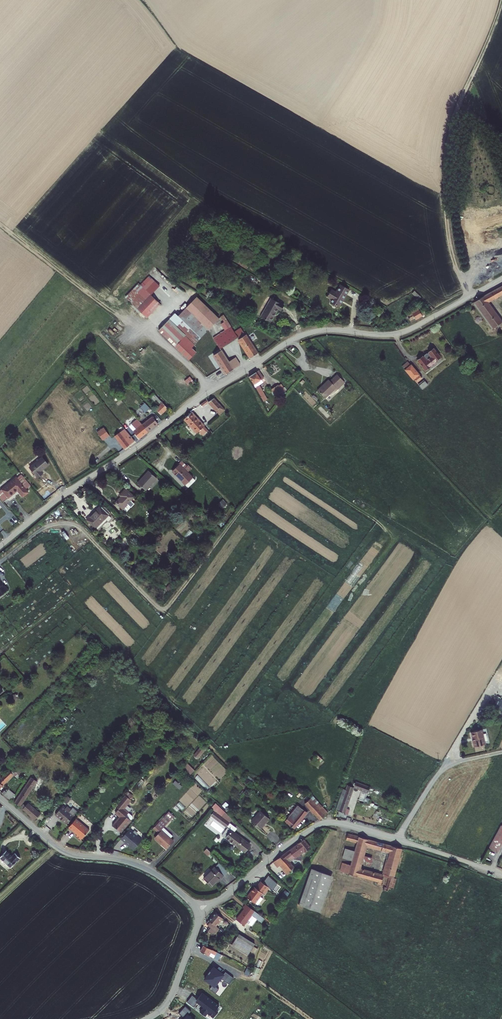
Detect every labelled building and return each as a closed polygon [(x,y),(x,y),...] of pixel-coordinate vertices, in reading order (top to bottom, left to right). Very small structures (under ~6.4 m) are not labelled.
[(327,300),(336,305),(347,288),(337,282),(334,288),(328,285),(324,292),(329,296),(327,300)] [(490,293),(494,300),(501,296),(501,286),(490,293)] [(158,298),(148,287),(134,301),(144,311),(158,298)] [(410,291),(417,297),(420,294),(414,289),(410,291)] [(251,311),(260,316),(267,303),(271,305),(274,299),(262,292),(251,311)] [(501,322),(501,321),(489,303),(491,302),(486,295),(473,302),(493,330),(501,322)] [(176,315),(198,337),(199,336),(205,341),(213,336),(206,330),(217,319),(195,297),(176,315)] [(398,314),(404,323),(415,317),(416,319),(423,314),(416,303),(398,314)] [(185,336),(193,343),(198,337),(176,315),(174,312),(168,318),(185,336)] [(168,318),(159,327),(177,344),(185,336),(168,318)] [(205,341),(226,373),(241,363),(236,355),(229,359),(221,347),(238,336),(251,356),(259,351),(247,333),(245,334),(243,330),(244,330),(241,325),(235,329),(232,325),(213,336),(205,341)] [(193,343),(185,336),(177,344),(194,362),(202,353),(201,351),(193,343)] [(226,373),(205,341),(199,336),(198,337),(193,343),(201,351),(202,353),(219,379),(226,374),(226,373)] [(424,356),(418,361),(426,372),(437,363),(441,359),(434,349),(429,353),(428,351),(423,355),(424,356)] [(422,379),(410,365),(404,370),(412,378),(413,377),(418,383),(422,379)] [(249,376),(261,400),(265,398),(258,385),(261,383),(260,380),(262,379),(257,371),(249,376)] [(334,376),(330,379),(338,387),(342,384),(334,376)] [(325,381),(323,384),(330,392),(333,389),(335,391),(338,387),(330,379),(327,383),(325,381)] [(419,385),(422,389),(428,384),(425,380),(419,385)] [(323,384),(313,393),(321,401),(330,392),(323,384)] [(280,392),(277,386),(270,390),(274,395),(280,392)] [(156,410),(161,415),(167,409),(154,395),(150,398),(155,403),(156,401),(161,406),(156,410)] [(202,405),(204,408),(211,404),(217,412),(223,407),(216,400),(210,403),(209,402),(202,405)] [(136,410),(141,415),(149,407),(144,402),(136,410)] [(191,412),(184,418),(196,434),(198,432),(202,436),(204,434),(206,436),(210,434),(194,414),(199,411),(197,407),(190,411),(191,412)] [(226,411),(223,407),(217,412),(220,416),(226,411)] [(152,416),(141,424),(147,430),(158,422),(152,416)] [(141,424),(129,434),(133,439),(134,441),(148,432),(147,430),(141,424)] [(104,426),(97,431),(103,439),(110,434),(104,426)] [(115,435),(123,446),(133,439),(129,434),(123,428),(115,435)] [(31,466),(39,476),(44,472),(42,469),(50,463),(44,455),(31,466)] [(181,461),(178,464),(179,465),(172,472),(184,484),(191,478),(188,474),(192,470),(181,461)] [(150,472),(138,483),(146,491),(157,479),(150,472)] [(4,500),(19,488),(23,495),(28,491),(17,476),(2,489),(0,487),(0,495),(4,500)] [(120,499),(116,504),(122,510),(134,498),(126,490),(118,497),(120,499)] [(223,508),(228,503),(223,498),(218,503),(223,508)] [(107,514),(98,505),(86,519),(94,527),(107,514)] [(107,514),(94,527),(95,528),(105,519),(106,520),(109,516),(107,514)] [(473,739),(473,747),(486,746),(484,730),(473,731),(474,739),(473,739)] [(199,759),(206,749),(201,745),(194,755),(199,759)] [(28,767),(24,765),(19,774),(23,776),(28,767)] [(0,777),(0,781),(2,783),(12,773),(8,769),(0,777)] [(36,780),(30,776),(13,802),(19,805),(21,802),(36,780)] [(176,780),(173,783),(180,788),(183,785),(176,780)] [(352,787),(366,792),(368,786),(354,782),(352,787)] [(343,814),(347,816),(349,811),(344,809),(352,787),(346,785),(344,789),(342,788),(334,809),(343,812),(343,814)] [(6,791),(4,792),(2,790),(0,792),(0,795),(8,802),(12,796),(6,791)] [(308,793),(306,795),(314,804),(316,802),(308,793)] [(302,801),(319,819),(324,814),(317,807),(314,804),(306,795),(302,799),(303,800),(302,801)] [(110,826),(117,833),(131,817),(126,813),(123,816),(120,814),(123,810),(122,808),(128,801),(122,796),(115,805),(118,807),(115,810),(112,813),(117,817),(110,826)] [(24,806),(21,802),(19,805),(32,821),(38,816),(27,803),(24,806)] [(213,811),(209,815),(223,828),(226,824),(219,817),(224,812),(214,803),(209,808),(213,811)] [(294,828),(305,811),(295,805),(284,822),(294,828)] [(319,805),(317,807),(324,814),(326,812),(319,805)] [(63,811),(59,808),(52,816),(63,826),(74,813),(69,809),(68,811),(65,809),(63,811)] [(219,817),(226,824),(231,820),(224,812),(219,817)] [(166,813),(152,829),(157,833),(152,838),(164,849),(171,841),(159,830),(171,817),(166,813)] [(250,823),(258,831),(262,827),(267,821),(260,813),(250,823)] [(84,833),(71,821),(63,830),(72,837),(71,839),(76,843),(84,833)] [(494,849),(501,836),(501,823),(488,846),(494,849)] [(248,843),(226,828),(223,834),(233,841),(232,843),(243,850),(248,843)] [(139,841),(126,831),(118,840),(123,845),(124,844),(126,846),(127,847),(131,851),(139,841)] [(358,837),(346,834),(344,840),(356,843),(358,837)] [(341,863),(339,871),(373,880),(372,884),(380,886),(382,875),(359,869),(364,846),(388,852),(383,874),(389,876),(386,888),(383,887),(382,890),(387,892),(388,889),(390,890),(400,849),(358,837),(356,843),(353,851),(351,859),(350,866),(341,863)] [(282,871),(286,875),(289,873),(288,871),(292,867),(288,862),(286,859),(288,858),(290,861),(294,858),(298,860),(301,856),(299,853),(302,851),(303,852),(309,848),(302,840),(272,862),(277,867),(278,866),(282,870),(282,871)] [(353,851),(345,849),(343,857),(351,859),(353,851)] [(6,852),(0,858),(11,868),(20,858),(15,854),(12,857),(6,852)] [(215,867),(224,875),(228,871),(219,863),(215,867)] [(224,875),(215,867),(211,871),(209,869),(206,872),(209,874),(204,879),(212,887),(219,878),(220,879),(224,875)] [(331,876),(314,870),(302,905),(320,911),(331,876)] [(253,886),(245,896),(253,902),(254,902),(256,904),(261,898),(258,896),(261,892),(263,893),(268,887),(260,881),(255,887),(253,886)] [(263,918),(245,904),(242,907),(244,908),(235,919),(243,924),(245,921),(250,925),(256,918),(261,922),(263,918)] [(205,924),(209,927),(212,930),(215,927),(221,920),(214,913),(205,924)] [(252,948),(238,935),(229,944),(244,957),(252,948)] [(221,954),(203,945),(200,951),(217,960),(221,954)] [(206,976),(202,981),(211,987),(208,991),(214,995),(216,992),(212,989),(219,979),(227,985),(231,979),(223,973),(221,976),(211,969),(208,973),(207,973),(206,975),(206,976)] [(218,1007),(200,995),(196,1001),(191,998),(186,1005),(191,1008),(196,1002),(204,1008),(199,1014),(204,1018),(207,1014),(213,1018),(217,1013),(215,1011),(218,1007)]
